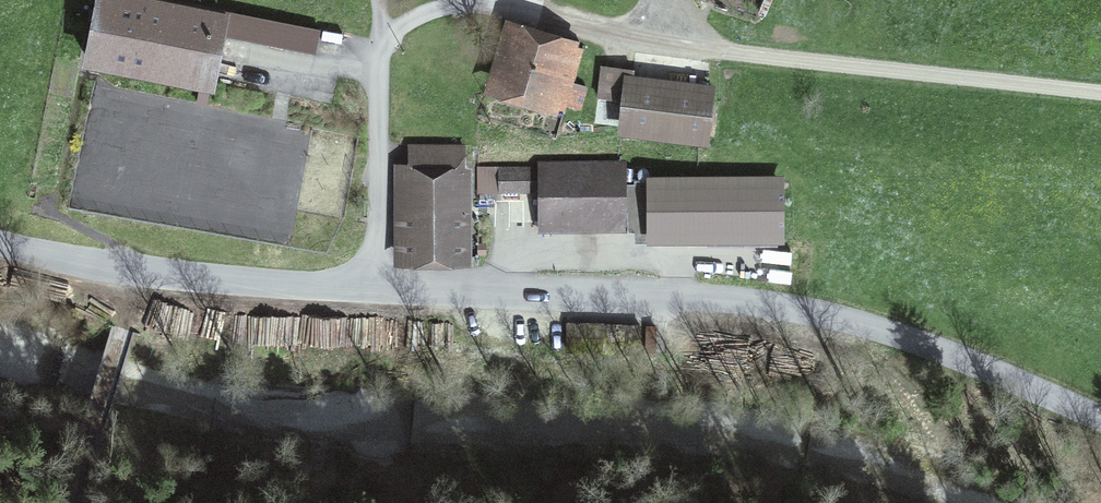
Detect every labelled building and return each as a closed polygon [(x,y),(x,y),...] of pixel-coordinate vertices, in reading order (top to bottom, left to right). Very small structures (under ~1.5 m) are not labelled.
[(320,32),(228,12),(227,17),(142,0),(102,0),(90,59),(212,84),(224,36),(315,54),(320,32)] [(517,36),(503,85),(579,108),(584,94),(573,89),(584,51),(565,45),(564,50),(517,36)] [(704,136),(709,92),(633,83),(631,101),(628,127),(704,136)] [(466,145),(414,146),(414,168),(405,168),(407,257),(467,255),(466,145)] [(546,215),(546,232),(557,232),(557,223),(621,222),(621,210),(621,185),(621,167),(501,168),(501,191),(538,190),(538,215),(546,215)] [(781,234),(780,180),(636,181),(636,185),(621,185),(621,210),(637,210),(637,233),(653,233),(653,236),(781,234)]
